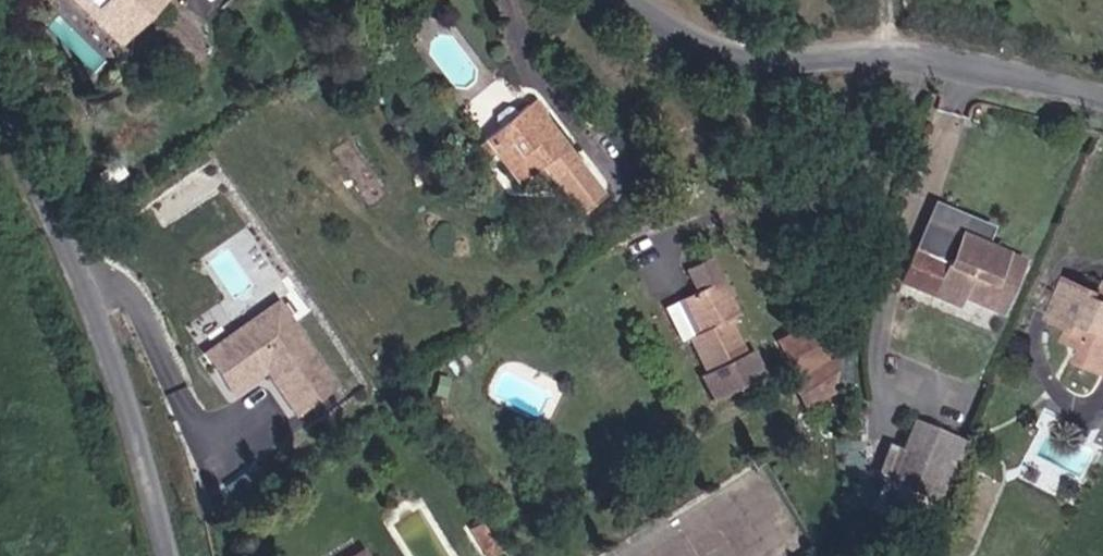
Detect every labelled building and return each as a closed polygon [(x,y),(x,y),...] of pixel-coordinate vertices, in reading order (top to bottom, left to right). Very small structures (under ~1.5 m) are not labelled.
[(57,29),(64,20),(80,2),(102,22),(86,40),(119,69),(164,19),(144,0),(51,0),(39,13),(57,29)] [(232,18),(246,1),(244,0),(211,0),(232,18)] [(112,76),(119,69),(86,40),(64,20),(57,29),(112,76)] [(149,59),(175,81),(195,59),(169,36),(149,59)] [(559,177),(598,226),(622,207),(564,127),(571,121),(559,106),(537,120),(531,115),(524,114),(520,117),(516,123),(516,134),(503,147),(537,192),(559,177)] [(950,254),(919,241),(904,275),(957,299),(961,290),(999,306),(1022,255),(962,228),(954,246),(950,254)] [(922,233),(919,241),(950,254),(954,246),(922,233)] [(733,331),(721,340),(743,370),(737,374),(753,396),(799,363),(786,346),(772,356),(769,351),(777,346),(756,316),(770,306),(762,294),(754,299),(739,277),(746,272),(732,252),(711,267),(726,287),(709,298),(733,331)] [(754,299),(762,294),(746,272),(739,277),(754,299)] [(1100,288),(1067,274),(1049,316),(1069,324),(1063,336),(1084,345),(1079,357),(1102,367),(1102,280),(1100,288)] [(733,331),(709,298),(698,306),(721,340),(733,331)] [(288,299),(201,351),(231,402),(274,377),(298,419),(343,392),(288,299)] [(856,333),(857,330),(846,312),(815,332),(827,351),(856,333)] [(816,409),(841,393),(846,359),(800,389),(816,409)] [(881,472),(921,489),(948,429),(908,411),(896,439),(881,472)] [(965,436),(948,429),(921,489),(937,497),(965,436)] [(867,466),(881,472),(896,439),(882,433),(867,466)] [(476,555),(488,555),(493,552),(480,532),(466,542),(476,555)]
